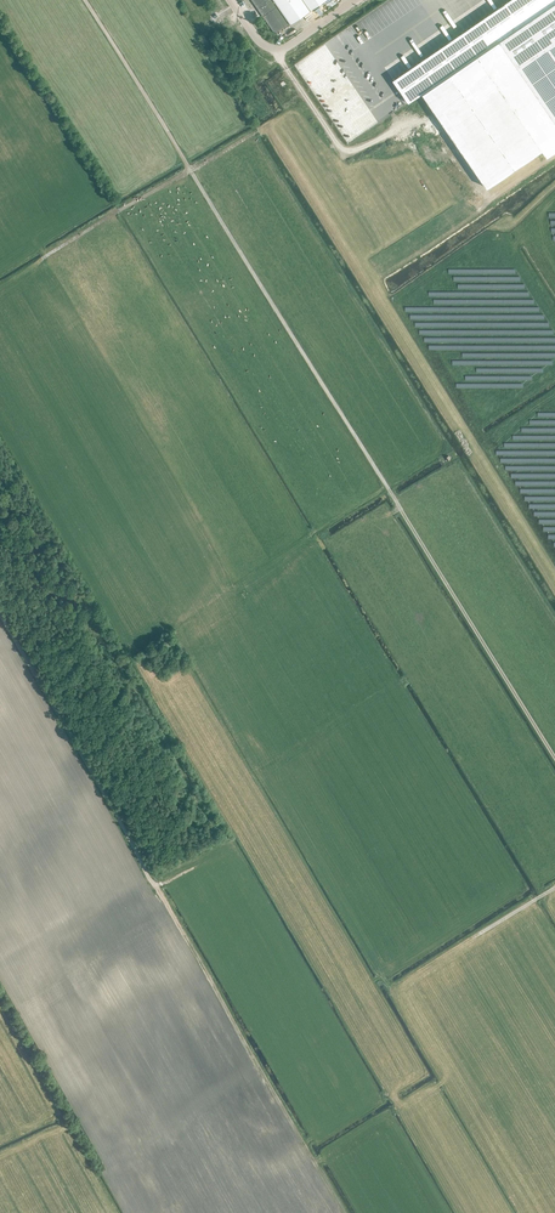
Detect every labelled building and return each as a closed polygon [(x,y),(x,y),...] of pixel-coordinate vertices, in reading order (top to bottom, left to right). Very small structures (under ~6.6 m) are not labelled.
[(264,15),(263,16),(275,33),(290,22),(291,23),(323,0),(253,0),(264,15)] [(554,118),(554,0),(506,0),(393,77),(409,100),(500,38),(554,118)]
